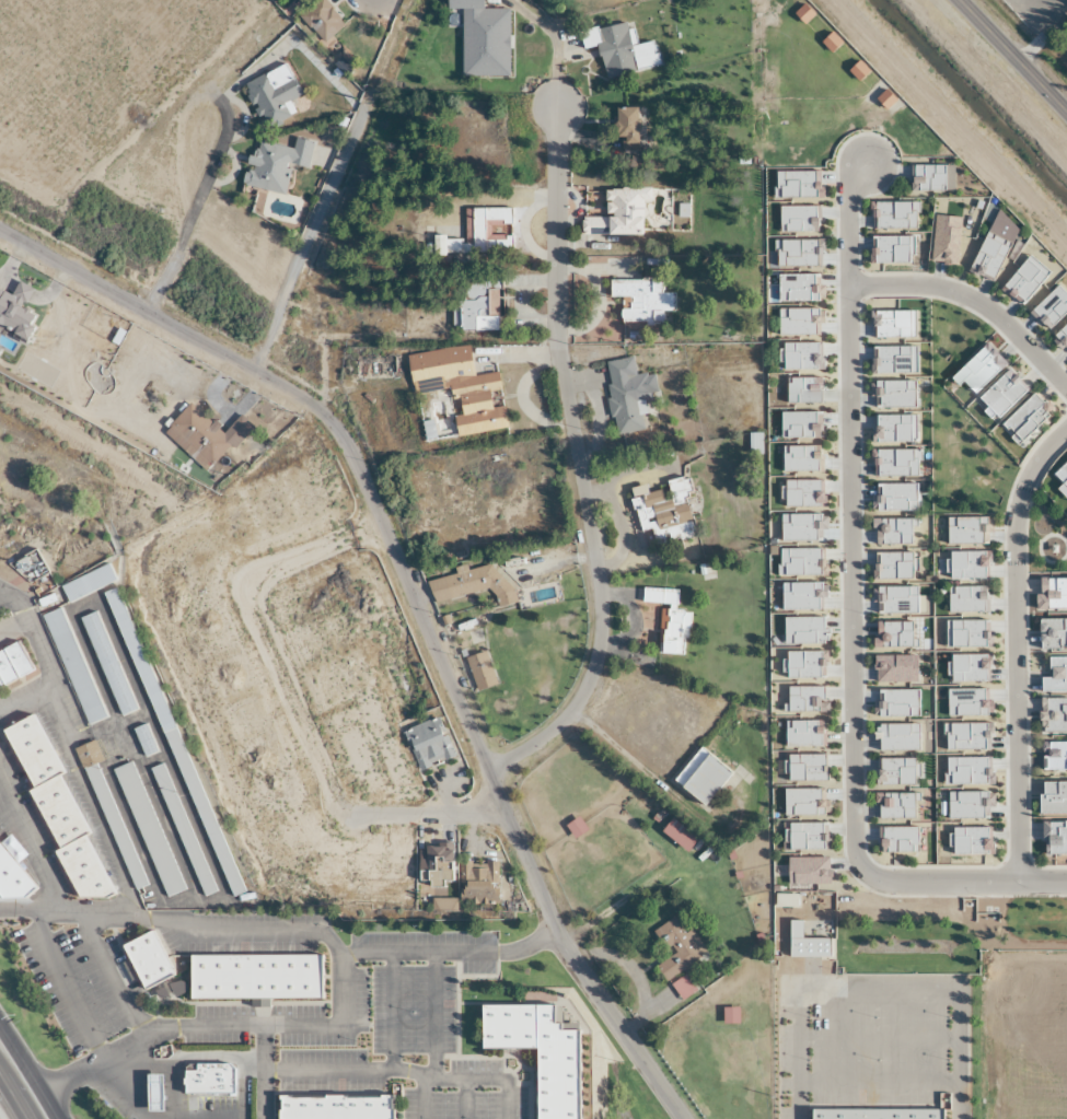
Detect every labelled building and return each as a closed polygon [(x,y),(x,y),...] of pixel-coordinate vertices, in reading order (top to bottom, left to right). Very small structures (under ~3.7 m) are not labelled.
[(340,30),(327,0),(326,0),(301,11),(315,42),(340,30)] [(481,9),(481,0),(446,0),(446,10),(460,10),(460,76),(508,77),(508,9),(481,9)] [(813,15),(803,4),(793,13),(802,24),(813,15)] [(657,67),(652,41),(629,45),(625,22),(578,30),(582,49),(597,46),(603,77),(657,67)] [(829,52),(840,43),(831,32),(820,41),(829,52)] [(847,72),(858,80),(866,70),(856,62),(847,72)] [(244,82),(265,127),(293,114),(287,101),(299,95),(285,63),(244,82)] [(894,101),(885,90),(875,98),(884,109),(894,101)] [(614,107),(614,144),(637,144),(637,107),(614,107)] [(307,167),(312,142),(294,138),(292,148),(257,141),(254,156),(247,155),(241,185),(282,193),(288,163),(307,167)] [(640,200),(648,200),(648,188),(604,188),(604,217),(581,217),(581,235),(640,235),(640,200)] [(462,208),(462,239),(443,239),(443,254),(511,254),(511,208),(462,208)] [(497,331),(498,274),(457,273),(456,331),(497,331)] [(608,297),(627,298),(626,309),(619,308),(619,323),(662,323),(662,311),(672,312),(673,292),(660,292),(660,280),(609,279),(608,297)] [(506,430),(503,406),(491,408),(488,391),(500,389),(493,343),(408,357),(421,443),(506,430)] [(605,360),(608,420),(644,419),(643,401),(655,400),(654,374),(633,375),(633,359),(605,360)] [(234,444),(192,404),(165,432),(207,472),(234,444)] [(759,450),(759,434),(749,434),(749,450),(759,450)] [(695,536),(683,477),(663,481),(665,490),(631,497),(639,536),(650,533),(653,545),(695,536)] [(15,562),(20,569),(31,563),(27,556),(15,562)] [(491,590),(495,608),(509,604),(499,562),(427,580),(433,604),(491,590)] [(109,563),(117,580),(69,602),(61,585),(109,563)] [(116,587),(243,896),(231,901),(103,593),(116,587)] [(38,598),(42,606),(58,598),(55,592),(38,598)] [(43,615),(61,607),(106,718),(90,725),(43,615)] [(119,716),(79,617),(95,610),(137,709),(119,716)] [(32,669),(16,640),(0,649),(0,687),(32,669)] [(464,658),(476,692),(496,685),(484,651),(464,658)] [(32,713),(61,772),(57,774),(86,832),(82,834),(112,890),(103,896),(79,896),(51,850),(57,848),(27,790),(32,788),(1,728),(32,713)] [(457,756),(440,717),(405,732),(422,771),(457,756)] [(156,751),(143,757),(131,728),(144,723),(156,751)] [(730,774),(699,748),(672,780),(703,806),(730,774)] [(111,769),(132,760),(186,890),(165,899),(111,769)] [(135,891),(83,769),(96,764),(147,886),(135,891)] [(202,896),(150,769),(163,764),(216,890),(202,896)] [(574,836),(584,828),(576,819),(566,827),(574,836)] [(696,839),(669,819),(660,831),(686,852),(696,839)] [(23,897),(34,886),(0,846),(0,898),(23,897)] [(454,884),(453,847),(421,847),(421,884),(454,884)] [(499,905),(499,862),(462,862),(462,905),(499,905)] [(796,895),(772,895),(773,908),(796,908),(796,895)] [(690,930),(684,934),(672,918),(654,931),(671,955),(654,967),(665,982),(706,954),(690,930)] [(788,958),(829,958),(829,939),(799,939),(799,922),(788,922),(788,958)] [(150,931),(172,977),(142,991),(120,945),(150,931)] [(320,955),(320,996),(189,998),(189,955),(320,955)] [(694,991),(683,976),(670,986),(681,1000),(694,991)] [(480,1049),(535,1049),(536,1118),(580,1118),(580,1030),(560,1030),(560,1024),(554,1024),(554,1004),(480,1005),(480,1049)] [(231,1062),(236,1066),(236,1092),(186,1092),(187,1083),(185,1083),(185,1076),(186,1076),(186,1069),(198,1069),(198,1062),(231,1062)] [(166,1110),(165,1073),(149,1073),(150,1110),(166,1110)] [(391,1095),(391,1118),(280,1118),(279,1095),(391,1095)] [(810,1110),(810,1118),(941,1118),(941,1110),(810,1110)]
